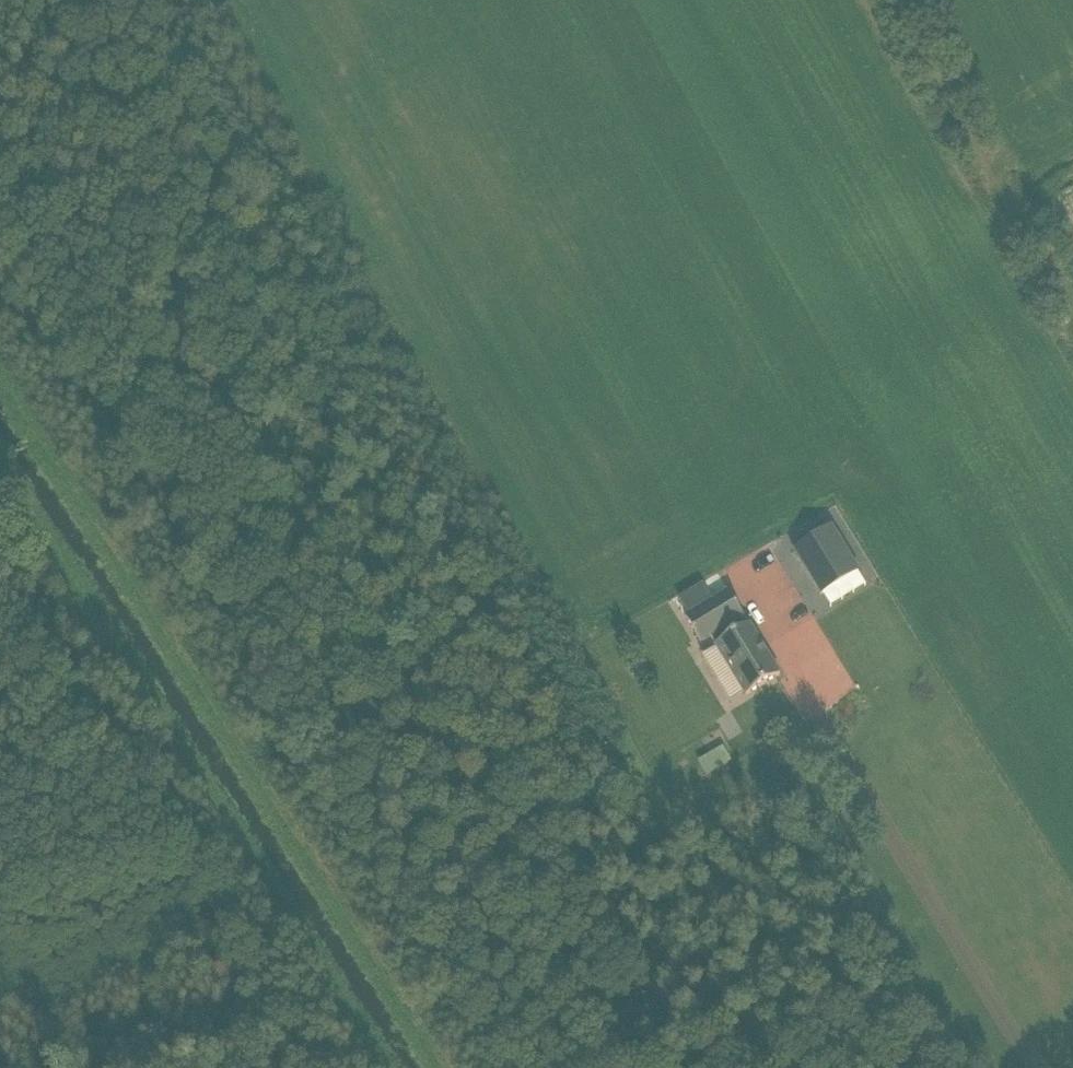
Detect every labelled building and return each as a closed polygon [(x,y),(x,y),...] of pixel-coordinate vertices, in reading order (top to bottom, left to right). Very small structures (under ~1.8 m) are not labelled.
[(830,527),(792,550),(820,595),(858,572),(830,527)] [(702,588),(678,602),(686,617),(701,643),(712,636),(718,646),(715,647),(745,697),(778,677),(729,595),(728,593),(711,603),(702,588)] [(731,762),(723,748),(697,762),(706,777),(731,762)]
